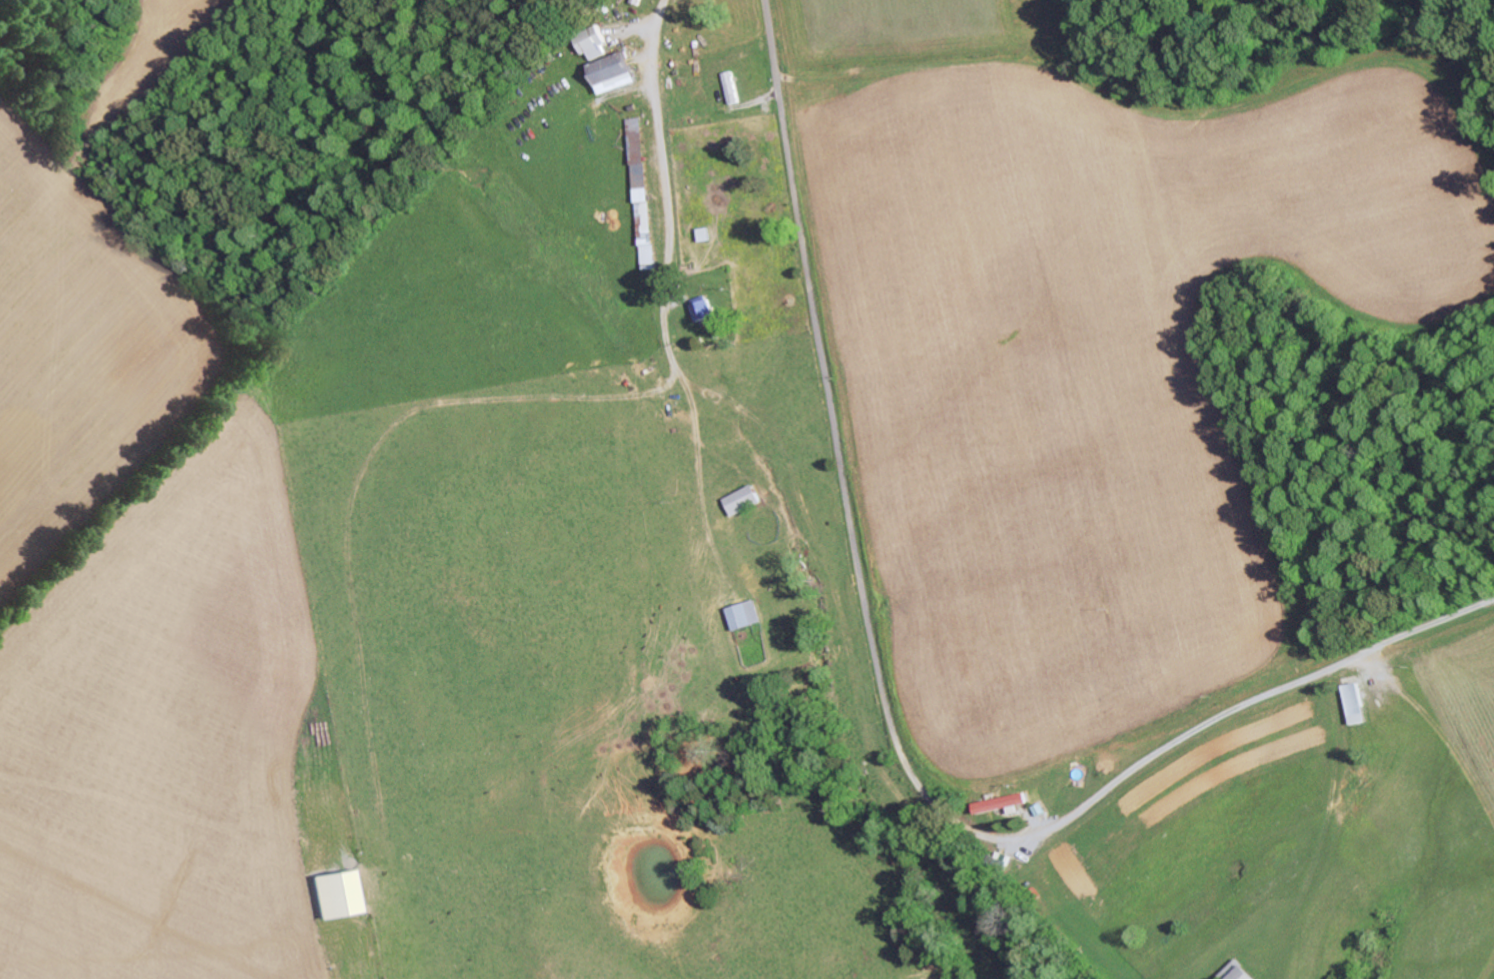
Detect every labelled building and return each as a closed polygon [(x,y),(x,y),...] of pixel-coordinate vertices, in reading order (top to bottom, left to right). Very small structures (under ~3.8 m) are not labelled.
[(587,54),(593,52),(596,59),(610,53),(607,44),(611,42),(604,26),(579,35),(587,54)] [(594,63),(604,94),(642,81),(631,50),(594,63)] [(657,264),(648,117),(633,118),(642,265),(657,264)] [(693,303),(698,321),(715,317),(711,299),(693,303)] [(733,515),(762,502),(755,485),(725,497),(733,515)] [(734,629),(764,623),(759,600),(729,606),(734,629)] [(1345,684),(1349,724),(1367,722),(1363,682),(1345,684)] [(1027,802),(1024,792),(976,804),(979,814),(1027,802)] [(315,877),(322,921),(365,913),(357,869),(315,877)] [(1237,958),(1220,975),(1224,978),(1258,978),(1237,958)]
